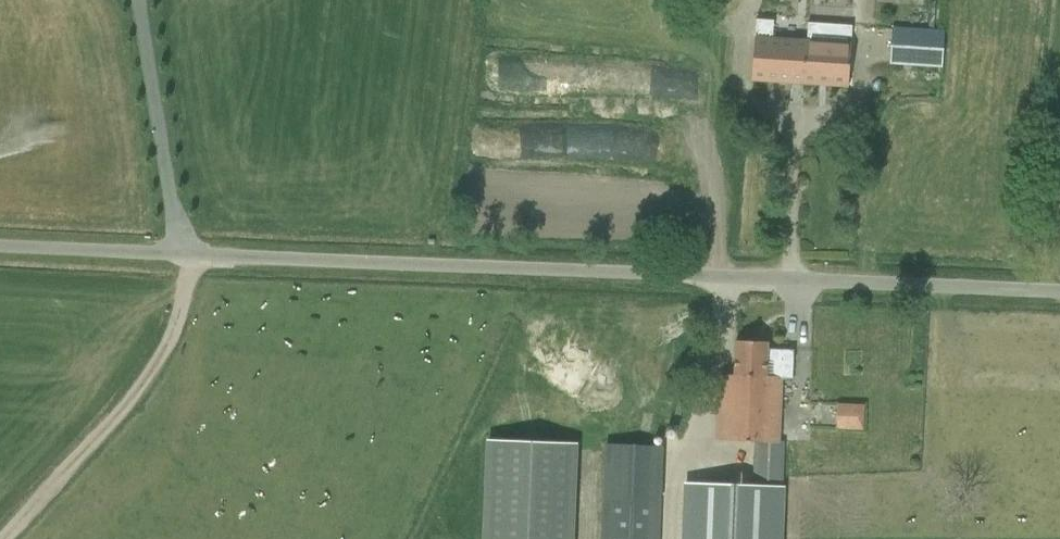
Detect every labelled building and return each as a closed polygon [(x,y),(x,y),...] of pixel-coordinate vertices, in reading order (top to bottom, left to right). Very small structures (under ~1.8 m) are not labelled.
[(752,60),(751,82),(849,88),(851,44),(847,44),(848,38),(852,38),(852,26),(806,23),(805,41),(771,39),(772,21),(755,20),(754,32),(758,33),(758,38),(754,38),(752,60)] [(889,65),(939,69),(942,69),(945,31),(892,27),(889,65)] [(782,477),(782,464),(783,443),(779,442),(781,380),(793,380),(794,352),(767,351),(767,342),(735,341),(734,376),(719,375),(718,397),(716,440),(756,442),(755,486),(715,484),(688,483),(686,536),(686,538),(780,538),(782,477)] [(826,402),(825,426),(852,427),(853,403),(826,402)] [(485,439),(482,538),(573,538),(577,442),(485,439)] [(602,538),(659,538),(663,448),(605,445),(602,538)]
